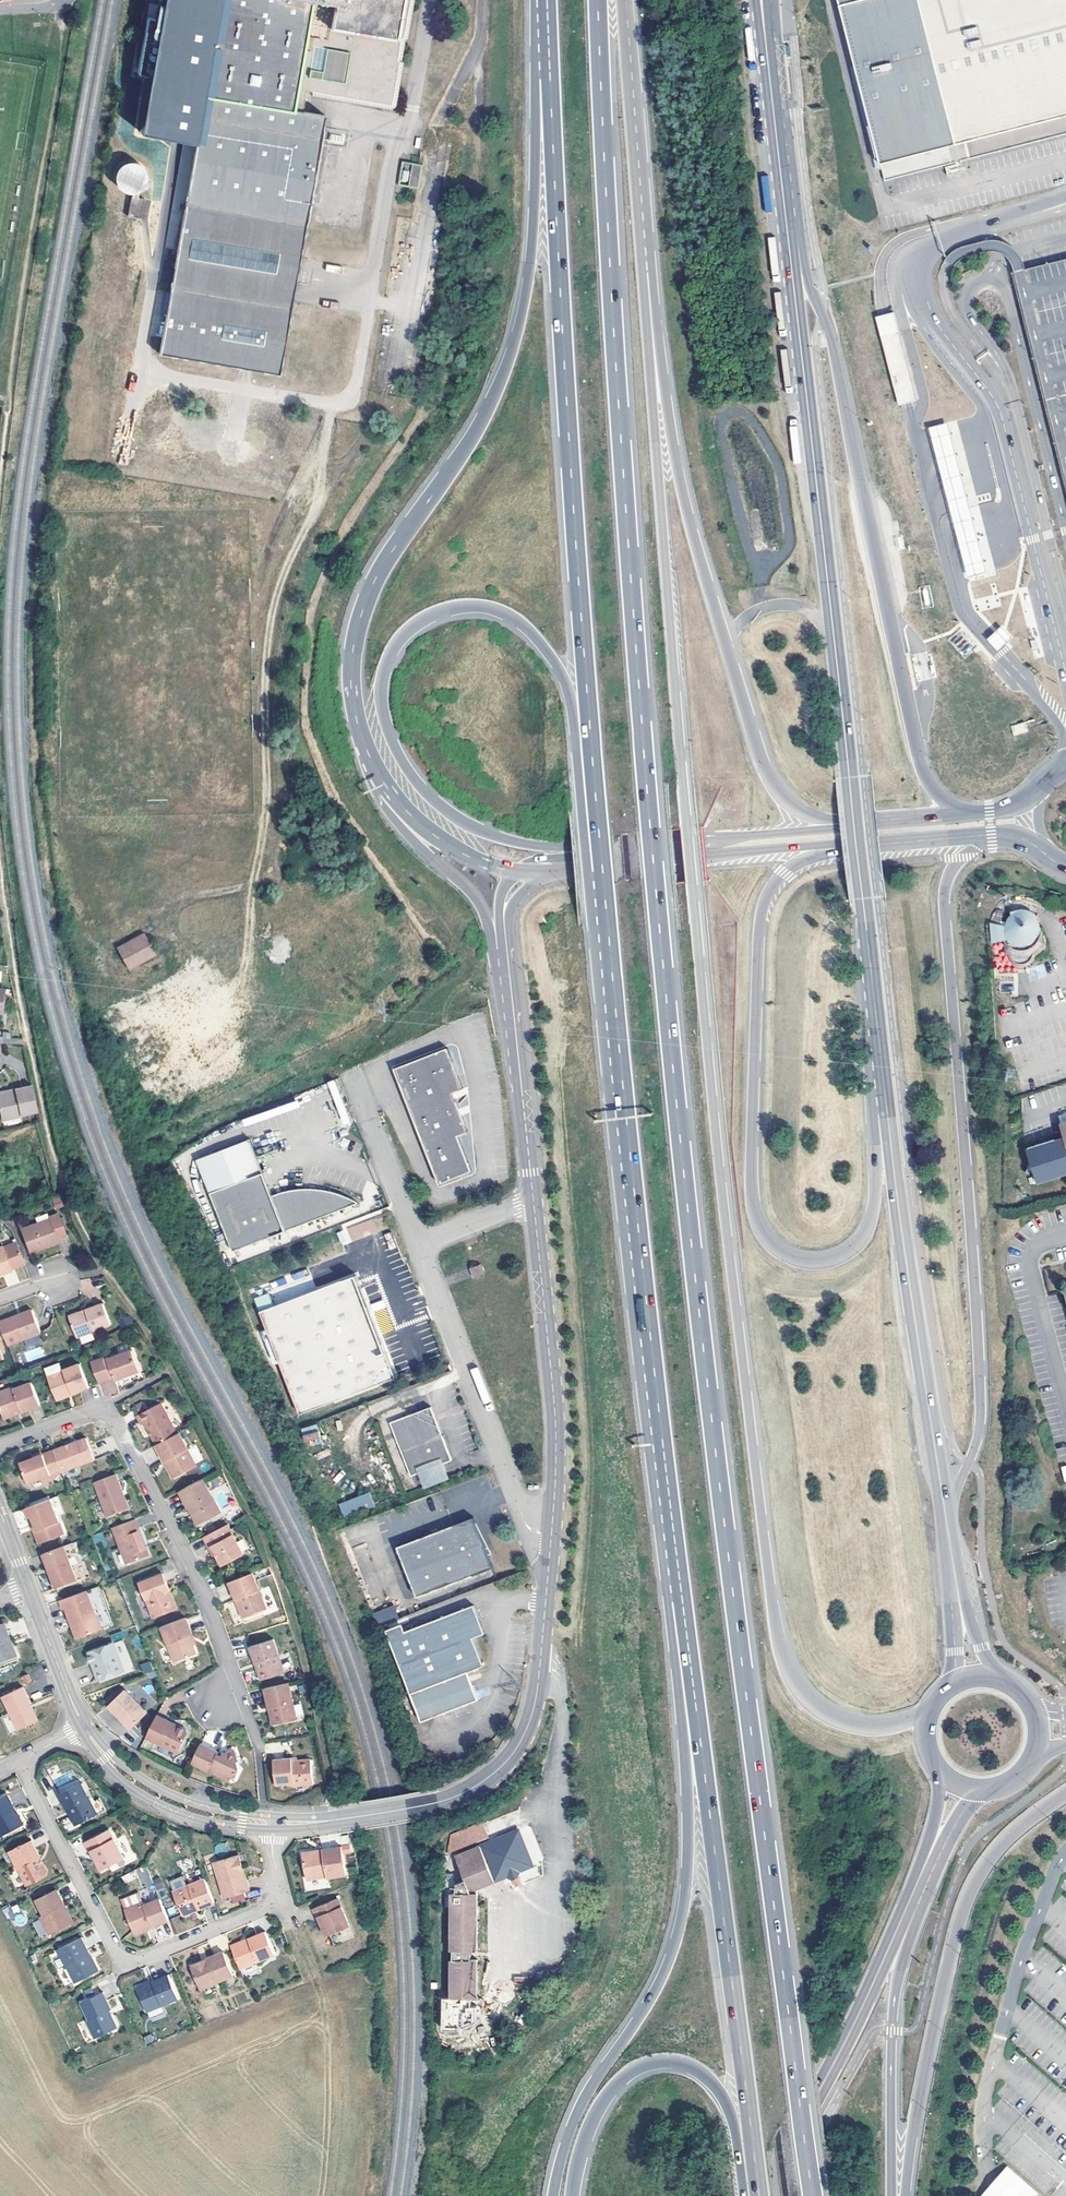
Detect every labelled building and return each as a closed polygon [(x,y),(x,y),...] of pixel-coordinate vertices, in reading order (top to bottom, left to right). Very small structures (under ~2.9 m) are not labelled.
[(203,95),(204,95),(160,354),(202,361),(280,374),(325,114),(302,110),(306,89),(385,102),(402,0),(219,0),(203,95)] [(843,20),(884,179),(1065,133),(1065,0),(838,0),(843,20)] [(398,183),(418,187),(422,165),(403,162),(398,183)] [(127,215),(140,218),(145,198),(131,196),(127,215)] [(1014,272),(1065,480),(1065,259),(1014,272)] [(890,334),(882,335),(900,406),(909,403),(917,401),(899,331),(890,334)] [(994,506),(966,395),(945,400),(973,512),(994,506)] [(994,519),(973,514),(964,548),(979,552),(975,569),(997,575),(1001,558),(985,554),(994,519)] [(1024,550),(1020,529),(1008,532),(1013,552),(1024,550)] [(1014,736),(1029,732),(1026,722),(1012,726),(1014,736)] [(1014,962),(1015,962),(1019,963),(1018,966),(1022,966),(1025,966),(1029,962),(1033,959),(1033,957),(1037,954),(1042,950),(1045,946),(1044,940),(1036,916),(1032,913),(1027,912),(1016,909),(1010,909),(1011,915),(1009,916),(1006,918),(1005,920),(1003,923),(1002,926),(1002,929),(1002,933),(1002,936),(1003,939),(1004,940),(1001,943),(1007,954),(1011,957),(1010,959),(1014,962)] [(135,958),(144,954),(147,960),(157,955),(153,949),(152,949),(148,941),(149,940),(146,934),(136,940),(139,946),(131,950),(128,944),(119,949),(122,956),(123,955),(127,963),(126,964),(129,970),(138,965),(135,958)] [(128,944),(131,950),(139,946),(136,940),(128,944)] [(135,958),(138,965),(147,960),(144,954),(135,958)] [(461,1124),(449,1093),(448,1091),(454,1088),(450,1080),(457,1078),(445,1048),(392,1069),(407,1107),(410,1106),(416,1121),(413,1123),(417,1133),(437,1184),(469,1171),(455,1137),(465,1133),(461,1124)] [(461,1088),(457,1078),(450,1080),(454,1088),(448,1091),(449,1093),(461,1088)] [(40,1114),(34,1087),(16,1090),(16,1094),(0,1097),(0,1111),(2,1123),(22,1119),(22,1118),(40,1114)] [(407,1107),(413,1123),(416,1121),(410,1106),(407,1107)] [(264,1171),(251,1138),(197,1158),(210,1192),(264,1171)] [(1033,1151),(1044,1184),(1065,1176),(1065,1139),(1033,1151)] [(210,1192),(232,1248),(233,1252),(359,1203),(357,1200),(356,1199),(346,1194),(336,1190),(331,1189),(320,1188),(308,1188),(289,1191),(273,1195),(264,1171),(210,1192)] [(55,1209),(63,1207),(59,1195),(52,1198),(55,1209)] [(22,1230),(31,1254),(48,1247),(48,1244),(59,1240),(68,1237),(60,1214),(50,1217),(51,1220),(22,1230)] [(373,1218),(336,1227),(340,1243),(377,1234),(373,1218)] [(13,1271),(4,1246),(0,1247),(0,1275),(13,1271)] [(483,1277),(480,1268),(471,1271),(474,1280),(483,1277)] [(355,1274),(260,1311),(300,1413),(395,1376),(381,1340),(374,1321),(355,1274)] [(274,1288),(287,1285),(285,1278),(273,1281),(274,1288)] [(104,1304),(70,1317),(78,1338),(112,1326),(104,1304)] [(1,1322),(10,1346),(42,1334),(34,1310),(1,1322)] [(374,1321),(381,1340),(385,1338),(378,1320),(374,1321)] [(24,1352),(27,1361),(45,1356),(41,1346),(24,1352)] [(134,1350),(110,1359),(109,1355),(92,1362),(100,1381),(116,1375),(118,1379),(142,1370),(134,1350)] [(61,1363),(46,1369),(57,1398),(60,1400),(67,1397),(68,1394),(73,1393),(74,1395),(90,1389),(81,1364),(64,1371),(61,1363)] [(24,1413),(42,1406),(34,1382),(16,1389),(15,1387),(0,1393),(0,1405),(4,1416),(23,1409),(24,1413)] [(380,1401),(369,1407),(373,1414),(384,1408),(380,1401)] [(162,1404),(138,1416),(143,1426),(146,1424),(157,1445),(178,1434),(162,1404)] [(389,1421),(399,1448),(441,1431),(431,1405),(389,1421)] [(4,1416),(5,1419),(24,1413),(23,1409),(4,1416)] [(317,1425),(300,1428),(304,1446),(321,1443),(317,1425)] [(410,1475),(421,1471),(441,1463),(451,1459),(441,1431),(399,1448),(410,1475)] [(157,1445),(166,1463),(169,1462),(171,1467),(169,1470),(174,1480),(198,1467),(180,1433),(178,1434),(157,1445)] [(62,1471),(62,1472),(96,1459),(88,1438),(54,1450),(62,1471)] [(196,1463),(203,1459),(196,1445),(188,1449),(196,1463)] [(54,1450),(21,1463),(29,1483),(62,1471),(54,1450)] [(445,1475),(441,1463),(421,1471),(425,1482),(445,1475)] [(117,1474),(96,1482),(109,1517),(129,1509),(122,1491),(123,1491),(117,1474)] [(204,1478),(180,1492),(190,1510),(193,1508),(196,1513),(193,1515),(198,1526),(222,1514),(204,1478)] [(338,1505),(344,1518),(375,1505),(369,1491),(338,1505)] [(34,1517),(43,1543),(65,1534),(52,1499),(27,1508),(30,1518),(34,1517)] [(491,1567),(483,1546),(472,1516),(396,1546),(407,1575),(416,1597),(491,1567)] [(34,1517),(30,1518),(40,1544),(43,1543),(34,1517)] [(136,1519),(114,1528),(127,1564),(150,1556),(146,1545),(144,1546),(143,1543),(144,1542),(138,1529),(140,1528),(136,1519)] [(230,1524),(206,1537),(212,1549),(215,1547),(219,1555),(225,1566),(246,1555),(230,1524)] [(65,1546),(45,1554),(51,1571),(50,1571),(57,1588),(78,1581),(65,1546)] [(177,1609),(164,1574),(141,1582),(154,1618),(177,1609)] [(253,1574),(230,1582),(244,1619),(267,1610),(253,1574)] [(72,1616),(80,1638),(102,1629),(88,1591),(61,1601),(64,1609),(66,1608),(70,1617),(72,1616)] [(483,1661),(474,1637),(485,1633),(474,1603),(388,1637),(411,1694),(467,1671),(479,1666),(478,1662),(483,1661)] [(394,1606),(373,1613),(378,1628),(399,1621),(394,1606)] [(413,1614),(399,1618),(402,1629),(416,1625),(413,1614)] [(72,1616),(70,1617),(78,1639),(80,1638),(72,1616)] [(197,1655),(193,1645),(190,1638),(193,1636),(186,1618),(161,1627),(175,1664),(197,1655)] [(0,1626),(0,1664),(19,1658),(6,1624),(0,1626)] [(286,1674),(275,1640),(252,1647),(257,1663),(260,1662),(261,1667),(259,1671),(263,1681),(286,1674)] [(125,1671),(114,1644),(91,1653),(89,1655),(93,1667),(96,1665),(102,1680),(125,1671)] [(142,1673),(153,1670),(150,1661),(140,1663),(142,1673)] [(96,1665),(93,1667),(98,1681),(102,1680),(96,1665)] [(467,1671),(411,1694),(421,1720),(477,1697),(467,1671)] [(32,1682),(29,1676),(24,1677),(27,1684),(32,1682)] [(273,1707),(276,1725),(297,1720),(289,1684),(265,1689),(269,1708),(273,1707)] [(40,1721),(24,1688),(3,1698),(19,1732),(40,1721)] [(147,1714),(126,1691),(109,1708),(131,1730),(147,1714)] [(157,1716),(146,1739),(178,1755),(188,1736),(187,1732),(178,1727),(175,1728),(173,1727),(174,1725),(157,1716)] [(201,1745),(192,1764),(210,1773),(211,1770),(215,1772),(214,1773),(228,1780),(236,1777),(239,1770),(236,1762),(238,1761),(235,1752),(224,1755),(223,1757),(218,1755),(219,1753),(201,1745)] [(292,1762),(292,1758),(274,1760),(276,1785),(294,1784),(294,1786),(313,1784),(311,1760),(299,1762),(292,1762)] [(70,1774),(54,1780),(56,1786),(72,1780),(70,1774)] [(99,1814),(82,1782),(59,1793),(67,1808),(69,1806),(78,1824),(99,1814)] [(0,1799),(0,1836),(1,1837),(24,1825),(19,1816),(16,1818),(13,1811),(16,1810),(8,1795),(0,1799)] [(69,1806),(67,1808),(76,1825),(78,1824),(69,1806)] [(483,1821),(452,1833),(449,1850),(489,1834),(483,1821)] [(528,1824),(519,1827),(534,1863),(543,1859),(544,1855),(531,1825),(528,1824)] [(478,1993),(478,1955),(471,1955),(471,1947),(478,1947),(478,1886),(505,1875),(511,1877),(517,1874),(520,1868),(534,1863),(519,1827),(455,1853),(464,1875),(455,1879),(456,1876),(448,1876),(448,1890),(451,1890),(450,1948),(453,1948),(453,1955),(450,1955),(450,1994),(478,1993)] [(126,1860),(111,1830),(87,1842),(91,1851),(93,1850),(98,1861),(104,1871),(126,1860)] [(41,1858),(32,1842),(9,1853),(27,1887),(47,1876),(48,1872),(45,1866),(39,1864),(37,1860),(41,1858)] [(347,1874),(342,1846),(323,1850),(323,1852),(318,1853),(314,1851),(303,1853),(307,1877),(311,1879),(328,1876),(328,1877),(347,1874)] [(248,1886),(234,1853),(210,1862),(224,1896),(248,1886)] [(145,1866),(121,1876),(125,1884),(138,1878),(142,1887),(152,1882),(145,1866)] [(517,1874),(511,1877),(514,1885),(520,1882),(517,1874)] [(199,1908),(215,1902),(205,1879),(173,1892),(183,1915),(192,1911),(193,1907),(198,1906),(199,1908)] [(57,1891),(37,1901),(44,1915),(41,1917),(50,1936),(70,1925),(62,1907),(65,1906),(57,1891)] [(1065,1902),(1065,1900),(1062,1896),(1055,1904),(1059,1909),(1065,1902)] [(350,1926),(339,1898),(313,1908),(316,1917),(319,1916),(323,1925),(327,1934),(350,1926)] [(169,1919),(160,1899),(144,1906),(142,1903),(124,1910),(133,1930),(151,1923),(152,1926),(169,1919)] [(151,1923),(133,1930),(134,1933),(152,1926),(151,1923)] [(231,1946),(240,1969),(276,1954),(266,1932),(250,1938),(251,1942),(245,1944),(243,1941),(231,1946)] [(90,1954),(82,1938),(58,1949),(75,1984),(96,1973),(98,1969),(94,1960),(89,1960),(87,1956),(90,1954)] [(192,1966),(202,1989),(234,1975),(224,1953),(209,1959),(209,1962),(204,1964),(203,1962),(192,1966)] [(137,1989),(147,2013),(178,1999),(168,1976),(154,1982),(155,1985),(150,1987),(146,1985),(137,1989)] [(91,1988),(86,1991),(88,1997),(94,1994),(91,1988)] [(89,2019),(85,2020),(95,2038),(117,2027),(109,2011),(112,2010),(103,1993),(82,2003),(89,2019)]
